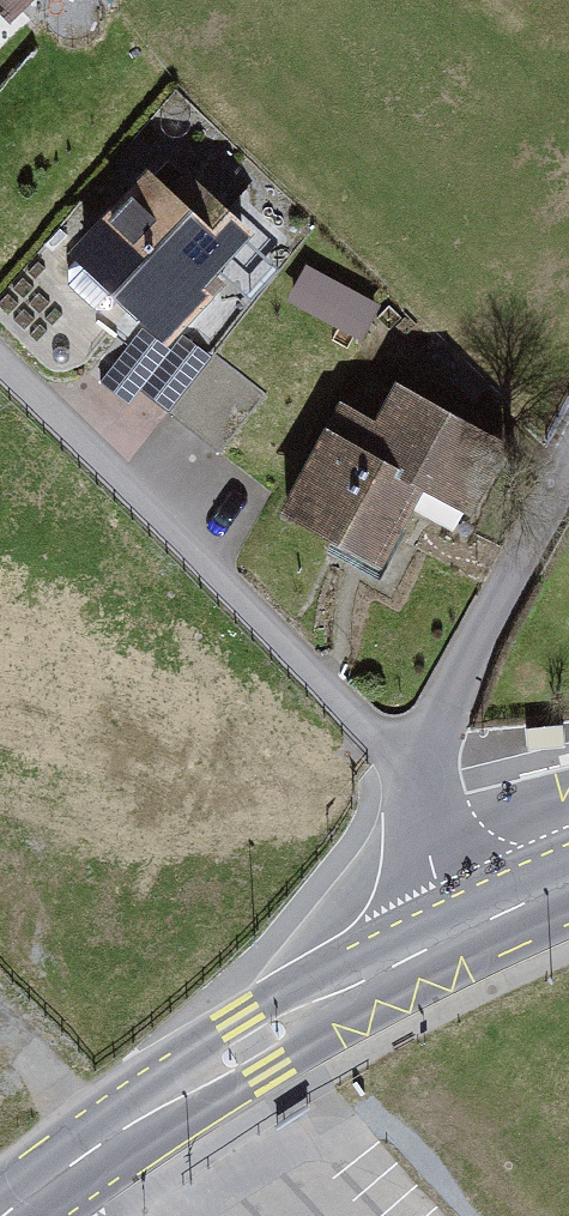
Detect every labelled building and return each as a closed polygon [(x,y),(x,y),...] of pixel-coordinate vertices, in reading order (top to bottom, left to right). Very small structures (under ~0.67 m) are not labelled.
[(178,184),(168,196),(139,171),(61,263),(152,340),(230,249),(243,260),(253,248),(178,184)] [(373,310),(298,272),(280,308),(354,346),(373,310)] [(178,342),(135,392),(218,462),(260,412),(178,342)] [(337,414),(270,519),(355,572),(409,485),(414,488),(448,434),(384,394),(361,430),(337,414)]
